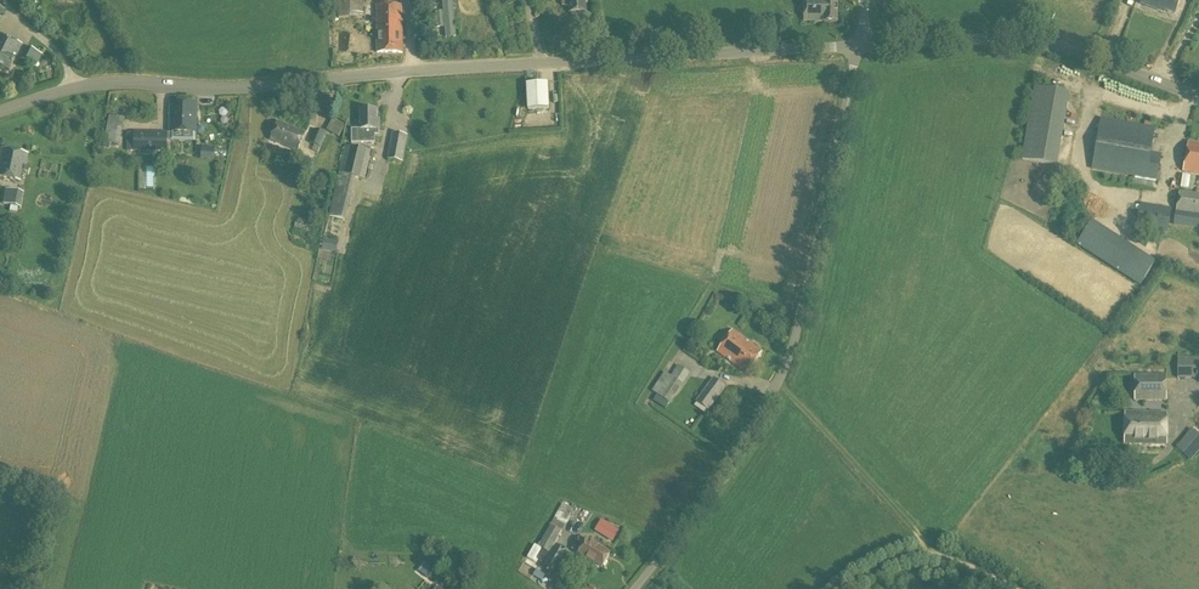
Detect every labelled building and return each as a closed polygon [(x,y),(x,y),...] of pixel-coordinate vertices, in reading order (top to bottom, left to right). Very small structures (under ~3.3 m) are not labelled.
[(363,0),(339,0),(339,18),(363,19),(363,0)] [(520,2),(520,0),(495,0),(498,9),(520,2)] [(563,7),(570,7),(570,14),(586,12),(585,4),(588,3),(588,0),(562,0),(563,7)] [(839,0),(804,0),(804,21),(824,21),(824,23),(839,23),(839,0)] [(1141,5),(1159,11),(1159,9),(1175,15),(1180,0),(1143,0),(1141,5)] [(431,1),(425,8),(428,11),(434,10),(437,7),(431,1)] [(457,37),(453,1),(442,2),(443,12),(435,13),(437,28),(445,28),(446,38),(457,37)] [(403,53),(403,6),(378,6),(378,53),(403,53)] [(0,35),(0,67),(9,71),(15,59),(22,45),(0,35)] [(35,68),(42,55),(26,46),(19,59),(35,68)] [(528,110),(549,109),(548,84),(527,85),(528,110)] [(1019,158),(1055,163),(1066,90),(1035,86),(1028,138),(1022,137),(1019,158)] [(197,134),(198,104),(171,104),(170,134),(197,134)] [(380,130),(380,121),(377,121),(377,112),(362,111),(361,130),(352,130),(352,144),(375,144),(375,130),(380,130)] [(119,147),(125,119),(109,116),(103,143),(119,147)] [(339,137),(346,126),(333,119),(327,130),(339,137)] [(1156,181),(1161,155),(1151,153),(1155,128),(1101,119),(1092,169),(1156,181)] [(298,153),(306,134),(279,123),(271,141),(298,153)] [(124,130),(121,144),(128,145),(131,131),(124,130)] [(321,149),(326,135),(316,130),(310,144),(321,149)] [(168,152),(168,133),(134,132),(134,152),(168,152)] [(403,163),(408,136),(392,133),(387,160),(403,163)] [(1187,142),(1183,173),(1198,175),(1198,144),(1187,142)] [(334,196),(352,200),(356,178),(365,180),(371,153),(345,147),(334,196)] [(214,161),(215,149),(201,148),(201,160),(214,161)] [(28,155),(2,150),(0,160),(0,178),(20,182),(23,166),(26,167),(28,155)] [(10,206),(20,208),(23,193),(13,191),(10,206)] [(1179,191),(1173,225),(1198,230),(1198,222),(1198,194),(1179,191)] [(352,200),(334,196),(329,217),(347,221),(352,200)] [(1168,234),(1172,209),(1141,204),(1136,229),(1168,234)] [(309,233),(312,225),(297,221),(295,227),(301,229),(300,230),(309,233)] [(1140,285),(1155,263),(1092,222),(1077,244),(1140,285)] [(1161,244),(1162,234),(1148,232),(1146,241),(1161,244)] [(339,242),(324,239),(324,242),(321,241),(320,247),(322,247),(322,250),(336,253),(339,242)] [(747,373),(762,353),(733,331),(718,352),(747,373)] [(1198,378),(1198,359),(1178,359),(1178,378),(1198,378)] [(652,391),(657,395),(653,401),(665,409),(670,403),(671,404),(683,385),(682,384),(690,373),(678,366),(670,376),(664,372),(652,391)] [(1135,401),(1166,400),(1166,376),(1135,376),(1135,401)] [(709,411),(726,387),(713,378),(696,402),(709,411)] [(1166,446),(1167,413),(1126,412),(1125,445),(1166,446)] [(1198,451),(1198,436),(1191,429),(1176,447),(1191,460),(1198,451)] [(1129,474),(1139,474),(1140,462),(1129,461),(1129,474)] [(559,509),(555,515),(565,521),(569,516),(559,509)] [(543,550),(538,558),(545,562),(542,567),(555,576),(567,556),(554,548),(553,548),(562,532),(551,525),(538,547),(543,550)] [(610,526),(604,537),(613,542),(620,531),(610,526)] [(587,543),(579,538),(575,545),(582,550),(579,555),(602,568),(610,554),(588,541),(587,543)] [(535,546),(528,558),(534,562),(541,549),(535,546)] [(436,570),(426,562),(419,571),(428,579),(436,570)] [(537,570),(533,576),(540,580),(544,574),(537,570)]
